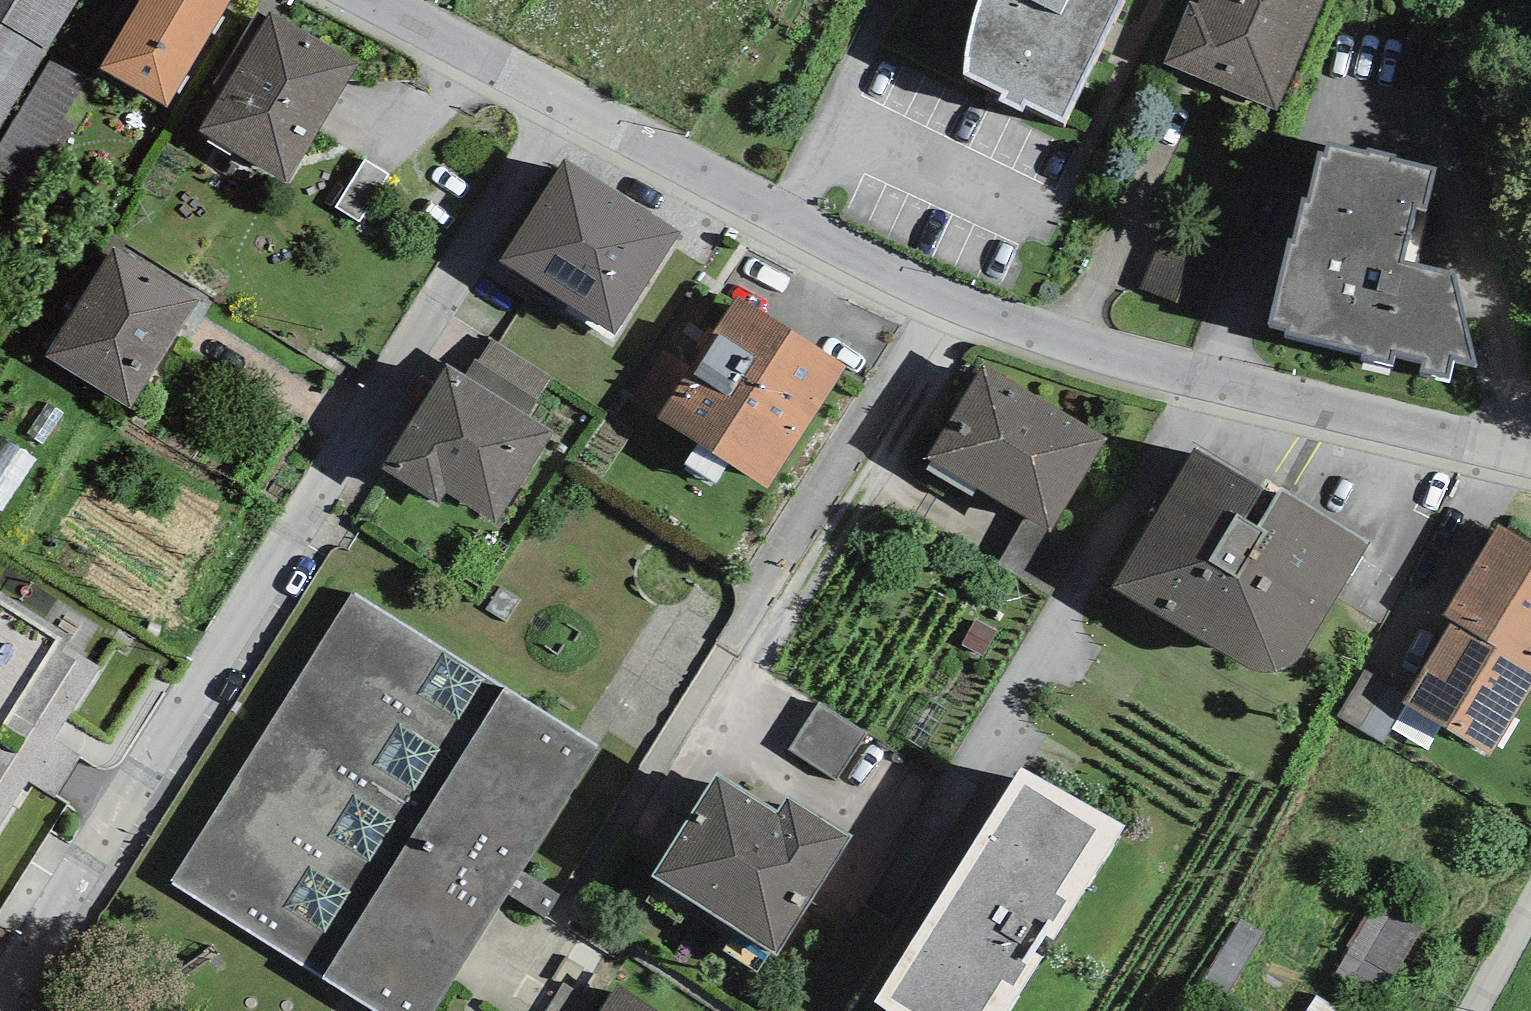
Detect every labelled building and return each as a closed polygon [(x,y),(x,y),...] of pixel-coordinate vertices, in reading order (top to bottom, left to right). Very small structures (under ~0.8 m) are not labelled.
[(78,0),(0,0),(0,132),(78,0)] [(99,66),(167,106),(230,0),(139,0),(99,66)] [(980,4),(972,34),(967,74),(1003,91),(999,100),(1021,111),(1026,101),(1065,119),(1123,0),(982,0),(980,4)] [(1198,4),(1190,1),(1165,63),(1277,111),(1324,0),(1200,0),(1198,4)] [(359,64),(272,12),(197,131),(288,183),(359,64)] [(1438,167),(1327,142),(1324,153),(1320,152),(1308,201),(1305,200),(1294,242),(1291,241),(1270,325),(1287,329),(1285,336),(1360,355),(1358,362),(1394,371),(1396,359),(1419,365),(1416,376),(1450,385),(1455,362),(1477,368),(1455,271),(1405,260),(1416,210),(1427,212),(1438,167)] [(359,222),(390,174),(366,159),(335,207),(359,222)] [(565,159),(500,262),(614,335),(680,232),(565,159)] [(114,247),(121,251),(126,243),(111,234),(100,250),(108,256),(114,247)] [(121,251),(114,247),(108,256),(45,356),(131,408),(201,300),(121,251)] [(1215,322),(1225,289),(1161,271),(1151,304),(1215,322)] [(690,381),(684,377),(658,418),(768,489),(847,367),(738,297),(715,333),(720,336),(690,381)] [(478,361),(538,400),(553,377),(492,340),(478,361)] [(538,400),(478,361),(475,359),(465,377),(528,417),(538,400)] [(448,494),(496,523),(553,433),(528,417),(465,377),(446,365),(382,469),(441,506),(448,494)] [(1107,439),(983,365),(926,457),(1027,517),(1051,532),(1107,439)] [(63,412),(48,403),(28,433),(44,443),(63,412)] [(1,438),(0,440),(0,510),(3,512),(36,460),(1,438)] [(1299,660),(1371,543),(1281,487),(1276,495),(1194,448),(1112,587),(1256,671),(1263,673),(1268,672),(1279,671),(1287,668),(1294,665),(1299,660)] [(1079,550),(1051,532),(1027,517),(997,565),(1049,597),(1079,550)] [(1498,526),(1446,615),(1453,621),(1496,646),(1500,639),(1530,657),(1530,545),(1498,526)] [(507,622),(521,600),(502,587),(488,609),(507,622)] [(74,661),(59,651),(69,635),(0,592),(0,779),(74,661)] [(172,882),(374,1010),(432,1010),(509,893),(522,871),(600,749),(353,592),(172,882)] [(1400,703),(1403,705),(1491,755),(1530,691),(1530,657),(1500,639),(1496,646),(1453,621),(1406,692),(1400,703)] [(1406,692),(1365,670),(1339,716),(1383,740),(1403,705),(1400,703),(1406,692)] [(788,750),(837,780),(867,732),(819,702),(788,750)] [(1022,767),(874,1002),(887,1010),(1010,1010),(1126,825),(1022,767)] [(717,772),(652,876),(777,955),(852,836),(788,797),(777,812),(717,772)] [(619,927),(522,871),(509,893),(606,949),(619,927)] [(1383,1000),(1425,923),(1378,897),(1335,975),(1383,1000)] [(1226,996),(1265,934),(1240,919),(1202,981),(1226,996)] [(566,983),(548,1010),(600,1010),(603,1007),(566,983)] [(617,984),(603,1007),(600,1010),(658,1010),(617,984)] [(1316,994),(1305,1010),(1343,1010),(1316,994)]
